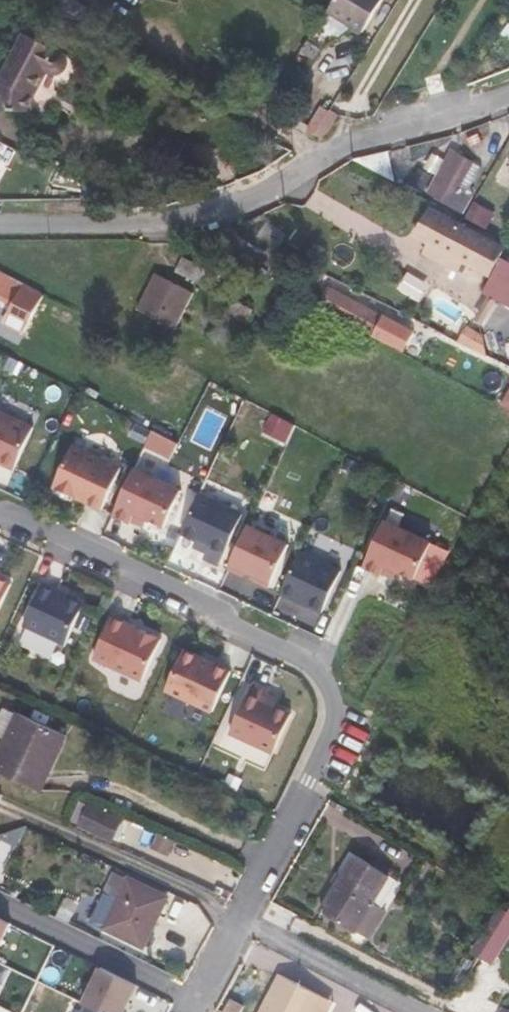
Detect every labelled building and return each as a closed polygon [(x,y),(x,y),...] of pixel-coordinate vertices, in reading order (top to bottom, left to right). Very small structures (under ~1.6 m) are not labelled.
[(385,0),(338,0),(332,10),(366,30),(385,0)] [(67,51),(63,48),(60,47),(57,51),(24,33),(0,79),(0,106),(34,110),(36,94),(48,72),(51,73),(56,74),(61,74),(65,72),(68,69),(70,63),(69,55),(67,51)] [(332,123),(324,119),(309,142),(315,146),(322,140),(332,123)] [(365,165),(406,187),(390,146),(358,158),(356,160),(365,165)] [(467,188),(479,168),(459,156),(436,198),(449,205),(461,184),(467,188)] [(431,243),(464,260),(493,276),(485,293),(508,306),(508,261),(502,258),(507,249),(478,234),(477,237),(430,213),(418,236),(431,243)] [(464,260),(431,243),(425,253),(458,271),(464,260)] [(196,282),(204,268),(183,258),(176,272),(196,282)] [(240,285),(204,268),(196,282),(234,300),(240,285)] [(16,303),(11,312),(32,323),(46,296),(1,272),(0,274),(0,294),(16,303)] [(139,309),(176,328),(193,295),(156,277),(139,309)] [(385,315),(330,286),(321,303),(376,332),(374,336),(404,351),(415,330),(386,314),(385,315)] [(249,295),(245,305),(255,310),(262,295),(256,292),(254,298),(249,295)] [(245,305),(234,300),(225,317),(226,317),(246,326),(247,326),(255,310),(245,305)] [(32,323),(11,312),(4,325),(15,331),(25,336),(32,323)] [(246,326),(226,317),(223,323),(243,332),(246,326)] [(0,412),(0,461),(15,468),(34,428),(0,412)] [(121,468),(73,446),(54,487),(102,509),(121,468)] [(181,491),(135,470),(114,515),(130,523),(131,521),(135,513),(147,519),(164,527),(181,491)] [(243,514),(200,494),(182,533),(210,546),(204,558),(219,565),(243,514)] [(144,526),(147,519),(135,513),(131,521),(144,526)] [(432,544),(385,522),(364,567),(381,575),(385,566),(415,579),(432,544)] [(289,545),(249,526),(229,568),(243,575),(245,571),(258,577),(256,581),(269,587),(289,545)] [(341,572),(300,552),(281,593),(322,612),(341,572)] [(13,579),(0,573),(0,607),(13,579)] [(84,603),(43,584),(24,625),(65,644),(84,603)] [(142,680),(160,640),(113,618),(94,658),(142,680)] [(198,661),(200,658),(184,651),(167,687),(214,709),(231,672),(215,665),(213,668),(198,661)] [(269,690),(253,683),(230,733),(273,753),(291,714),(263,701),(269,690)] [(10,729),(60,752),(68,737),(16,714),(10,729)] [(0,751),(0,759),(47,781),(60,752),(10,729),(0,751)] [(0,759),(0,771),(42,790),(47,781),(0,759)] [(112,841),(124,816),(91,801),(79,826),(112,841)] [(323,907),(357,928),(373,901),(387,879),(354,858),(323,907)] [(169,895),(127,877),(116,902),(103,929),(144,948),(169,895)] [(89,922),(103,929),(116,902),(102,895),(89,922)] [(373,901),(357,928),(369,936),(385,908),(373,901)] [(469,945),(490,962),(508,939),(508,903),(506,901),(469,945)] [(9,924),(0,919),(0,943),(9,924)] [(101,1011),(123,1011),(136,985),(100,967),(82,1003),(87,1006),(101,1011)] [(281,977),(263,1011),(315,1011),(322,998),(281,977)] [(322,998),(315,1011),(330,1011),(333,1004),(322,998)] [(231,1002),(226,1011),(242,1011),(244,1009),(231,1002)]
